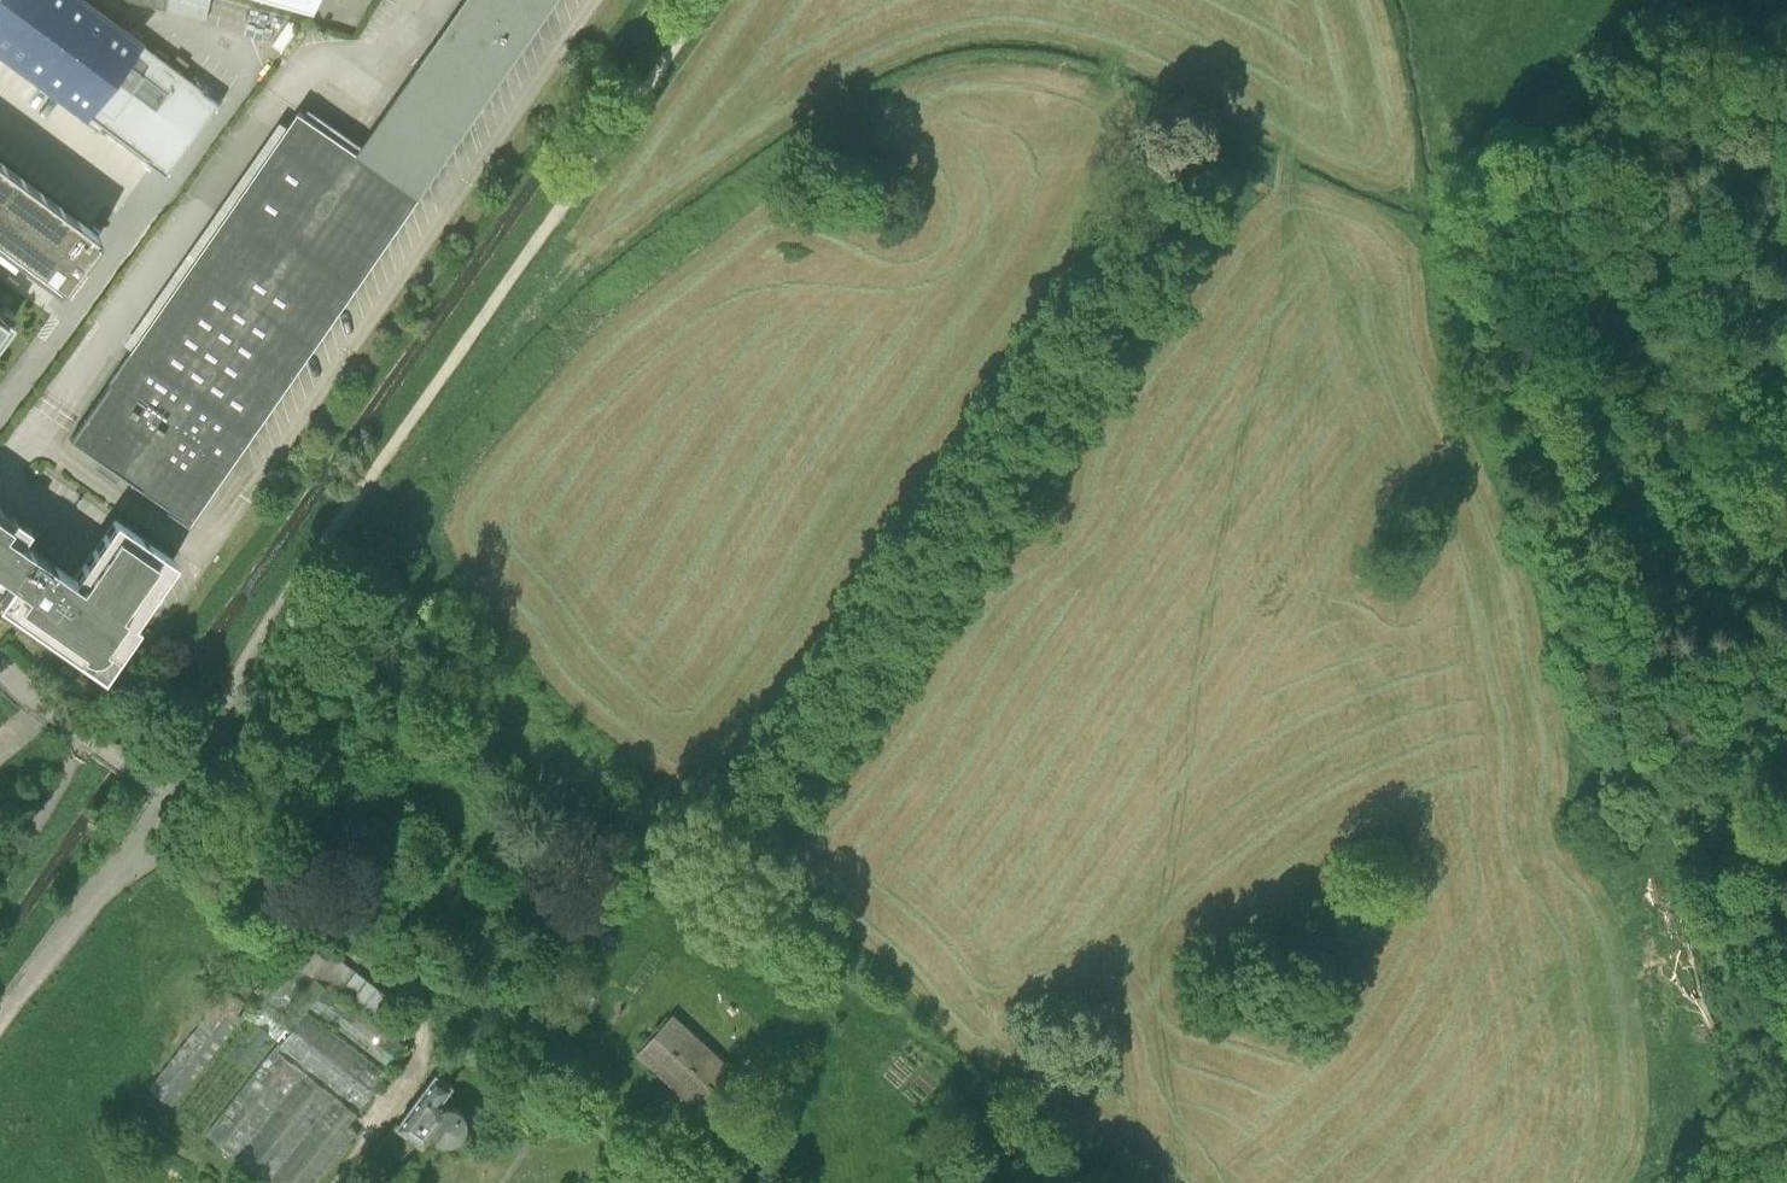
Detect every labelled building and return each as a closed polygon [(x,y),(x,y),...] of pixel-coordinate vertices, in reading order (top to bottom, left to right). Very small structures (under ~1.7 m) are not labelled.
[(221,102),(83,0),(0,0),(0,48),(168,172),(221,102)] [(72,437),(193,521),(235,460),(557,0),(466,0),(360,151),(301,110),(279,141),(271,135),(125,343),(134,349),(72,437)] [(167,10),(170,0),(125,0),(125,2),(167,10)] [(167,10),(206,18),(210,0),(170,0),(167,10)] [(57,252),(100,193),(51,158),(40,172),(20,157),(31,142),(0,119),(0,211),(57,252)] [(0,310),(0,345),(16,322),(0,310)] [(12,578),(0,596),(0,603),(102,674),(138,623),(132,619),(175,557),(115,516),(73,576),(18,537),(28,523),(0,503),(0,569),(12,578)] [(151,1086),(274,1182),(316,1182),(358,1130),(348,1122),(408,1046),(382,1026),(400,1003),(307,930),(272,974),(252,958),(151,1086)] [(689,1008),(653,1047),(727,1115),(763,1076),(689,1008)] [(400,1124),(428,1145),(437,1133),(439,1137),(443,1141),(448,1143),(454,1143),(459,1142),(465,1138),(469,1134),(471,1127),(471,1122),(469,1116),(464,1109),(456,1106),(450,1105),(443,1108),(442,1101),(454,1085),(439,1073),(400,1124)] [(376,1152),(406,1175),(428,1145),(400,1124),(398,1122),(376,1152)]
